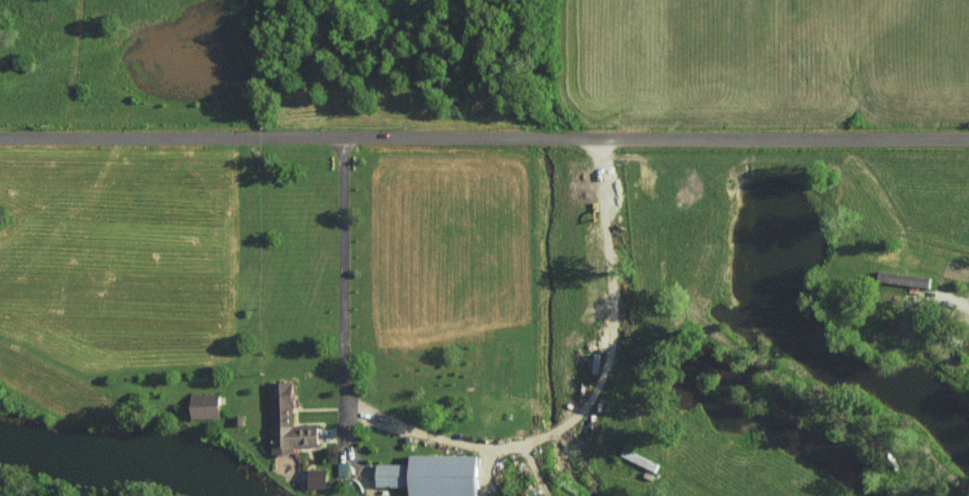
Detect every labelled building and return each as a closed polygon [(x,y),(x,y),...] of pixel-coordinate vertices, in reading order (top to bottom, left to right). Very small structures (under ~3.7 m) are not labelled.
[(929,278),(882,270),(880,280),(927,288),(929,278)] [(271,382),(273,454),(296,454),(296,447),(321,446),(320,425),(295,425),(295,382),(271,382)] [(193,419),(222,418),(221,393),(193,394),(193,419)] [(480,456),(413,455),(412,464),(378,463),(378,486),(413,487),(412,495),(457,495),(479,495),(480,456)] [(310,488),(328,487),(328,468),(309,469),(310,488)]
